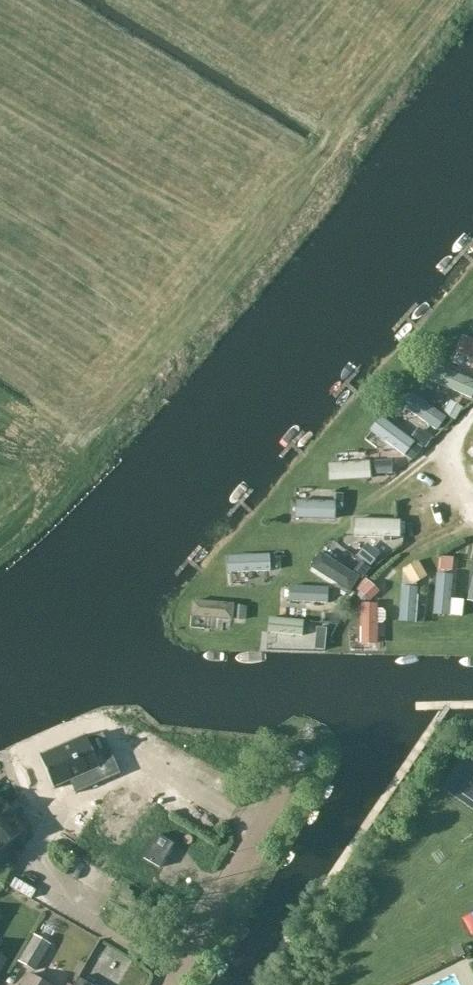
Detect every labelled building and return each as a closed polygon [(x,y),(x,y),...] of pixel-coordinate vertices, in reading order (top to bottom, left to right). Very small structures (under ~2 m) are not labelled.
[(472,356),(472,334),(457,328),(450,347),(472,356)] [(433,358),(424,377),(461,394),(467,381),(450,374),(453,367),(433,358)] [(394,401),(434,427),(445,410),(405,385),(394,401)] [(377,409),(366,422),(411,459),(431,435),(423,428),(414,438),(377,409)] [(332,448),(333,455),(325,456),(326,477),(366,476),(365,447),(332,448)] [(472,474),(472,452),(461,460),(471,475),(472,474)] [(332,492),(290,493),(291,515),(333,513),(332,492)] [(350,535),(400,533),(399,510),(349,512),(350,535)] [(221,548),(222,570),(267,569),(266,547),(221,548)] [(350,583),(357,568),(315,547),(308,561),(350,583)] [(397,561),(407,577),(422,568),(412,552),(397,561)] [(462,588),(472,591),(472,565),(470,564),(462,588)] [(430,609),(445,609),(446,566),(431,566),(430,609)] [(355,578),(359,593),(374,588),(369,573),(355,578)] [(283,579),(283,598),(319,599),(320,580),(283,579)] [(410,616),(411,582),(397,582),(396,615),(410,616)] [(188,617),(229,616),(228,595),(188,597),(188,617)] [(380,619),(381,597),(356,596),(354,640),(372,641),(373,619),(380,619)] [(264,611),(263,621),(279,623),(280,612),(264,611)] [(51,744),(29,753),(39,777),(51,772),(55,782),(82,771),(72,747),(55,754),(51,744)] [(3,806),(0,802),(0,851),(24,832),(12,818),(15,816),(5,804),(3,806)] [(144,857),(160,867),(174,843),(159,834),(144,857)] [(119,898),(127,902),(133,892),(128,889),(130,886),(127,885),(119,898)] [(35,971),(50,945),(34,936),(18,961),(35,971)] [(29,974),(22,984),(48,984),(29,974)]
